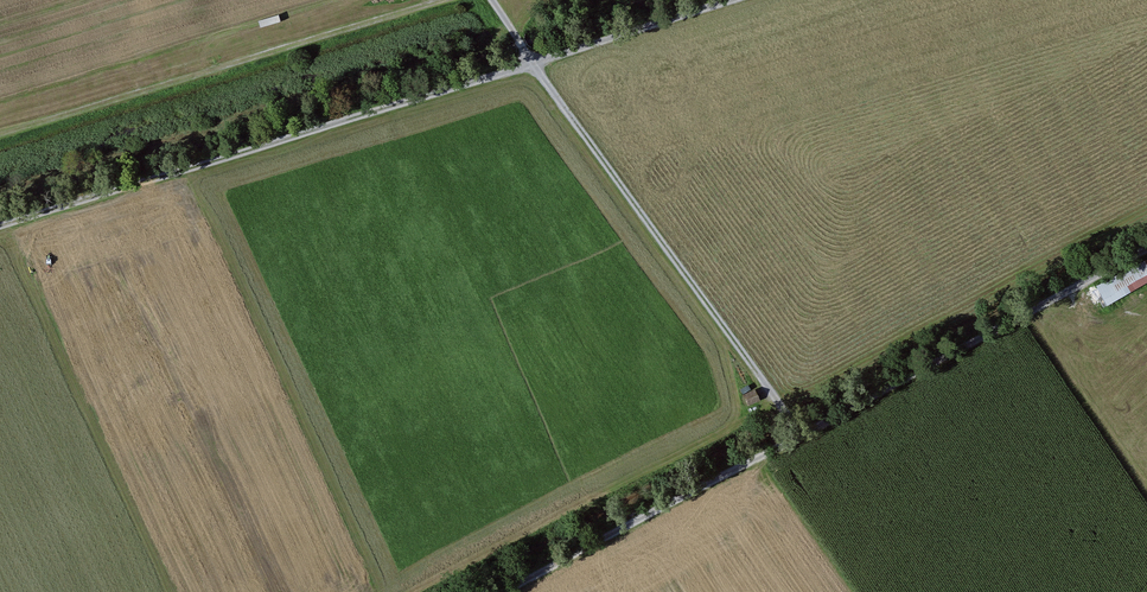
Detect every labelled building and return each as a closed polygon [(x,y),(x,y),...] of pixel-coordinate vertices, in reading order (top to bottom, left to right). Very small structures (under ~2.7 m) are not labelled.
[(1096,289),(1106,307),(1146,285),(1146,262),(1096,289)] [(758,401),(753,390),(742,395),(747,406),(758,401)]
